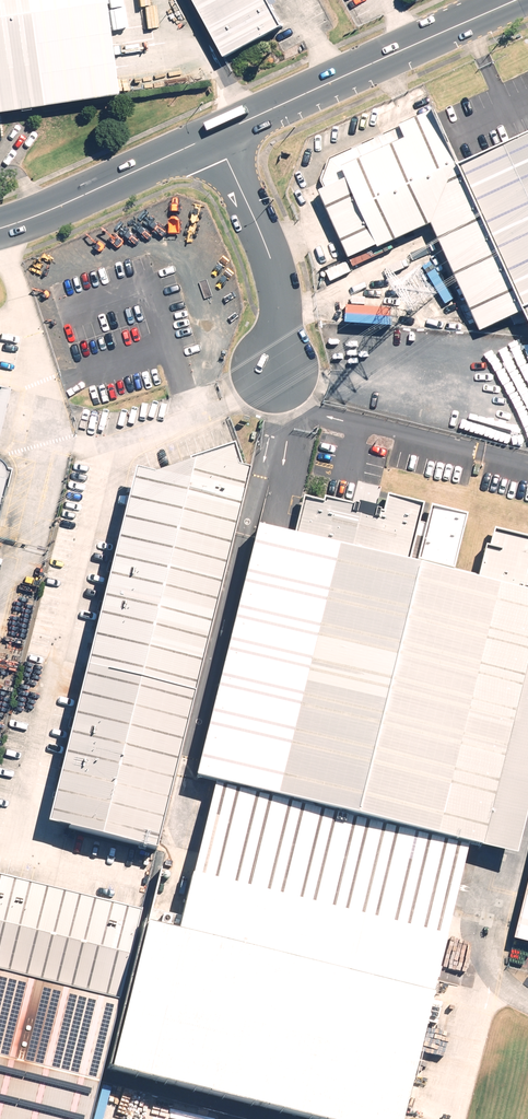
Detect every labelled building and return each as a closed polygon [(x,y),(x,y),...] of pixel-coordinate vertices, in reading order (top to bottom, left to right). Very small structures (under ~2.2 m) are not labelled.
[(125,99),(113,0),(0,0),(0,114),(125,99)] [(283,27),(269,0),(193,0),(224,58),(283,27)] [(527,309),(461,165),(435,110),(330,157),(320,179),(316,182),(351,258),(433,221),(483,329),(527,309)] [(527,310),(527,134),(461,165),(527,309),(527,310)] [(45,824),(152,850),(246,471),(235,468),(230,447),(150,474),(133,470),(45,824)] [(194,777),(214,782),(467,846),(511,858),(527,793),(527,537),(490,528),(476,581),(407,564),(423,503),(386,494),(309,474),(294,535),(258,526),(194,777)] [(467,515),(430,505),(416,560),(454,570),(467,515)] [(176,932),(430,997),(467,846),(214,782),(176,932)] [(116,1006),(139,914),(0,878),(0,976),(116,1006)] [(516,936),(527,939),(527,884),(516,936)] [(106,1070),(297,1118),(398,1118),(430,997),(176,932),(144,924),(106,1070)] [(116,1006),(0,976),(0,1118),(87,1118),(116,1006)]
